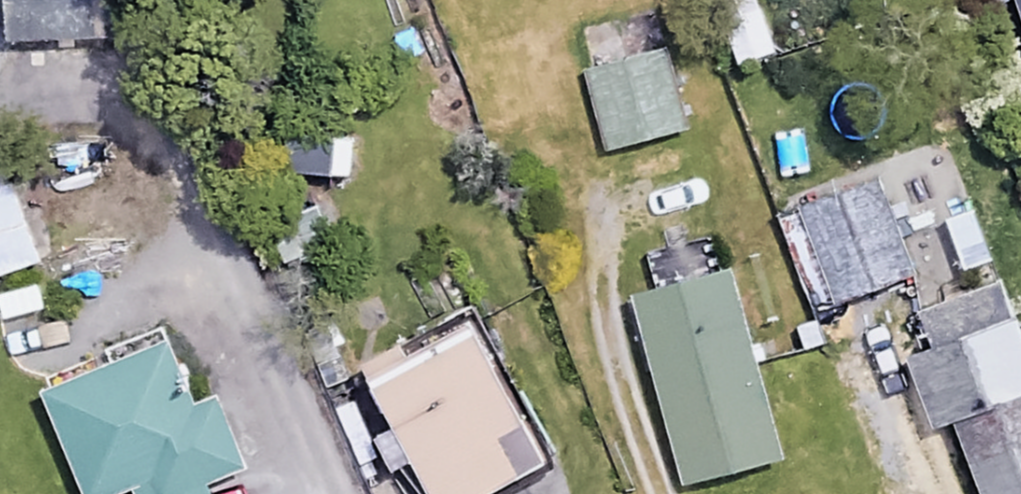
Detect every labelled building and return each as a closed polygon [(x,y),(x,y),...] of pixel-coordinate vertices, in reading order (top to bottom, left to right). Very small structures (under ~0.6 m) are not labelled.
[(753,0),(718,0),(707,4),(728,64),(770,49),(753,0)] [(685,126),(663,48),(582,70),(603,148),(685,126)] [(10,175),(0,178),(0,281),(38,269),(10,175)] [(913,272),(879,179),(776,217),(809,310),(913,272)] [(330,240),(312,199),(263,221),(281,261),(330,240)] [(780,457),(732,274),(634,300),(683,483),(780,457)] [(1003,284),(929,313),(941,344),(913,355),(935,412),(949,407),(982,493),(1020,493),(1020,332),(1003,284)] [(471,318),(370,371),(433,493),(495,493),(548,467),(471,318)] [(166,338),(40,388),(82,493),(105,493),(129,484),(133,493),(210,493),(206,482),(245,466),(216,393),(192,403),(166,338)]
